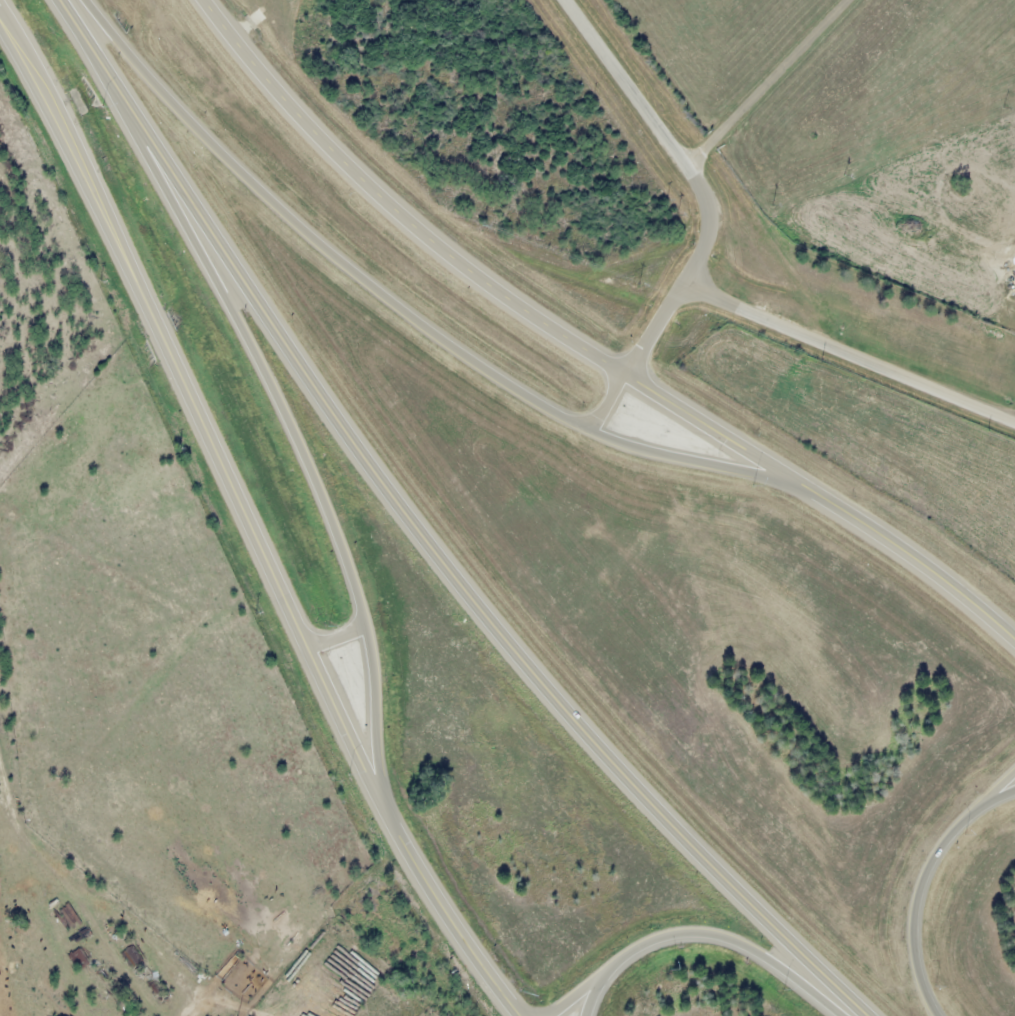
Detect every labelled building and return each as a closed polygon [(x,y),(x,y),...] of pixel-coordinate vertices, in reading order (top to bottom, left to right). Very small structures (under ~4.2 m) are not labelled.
[(120,955),(133,968),(144,957),(131,943),(120,955)]
